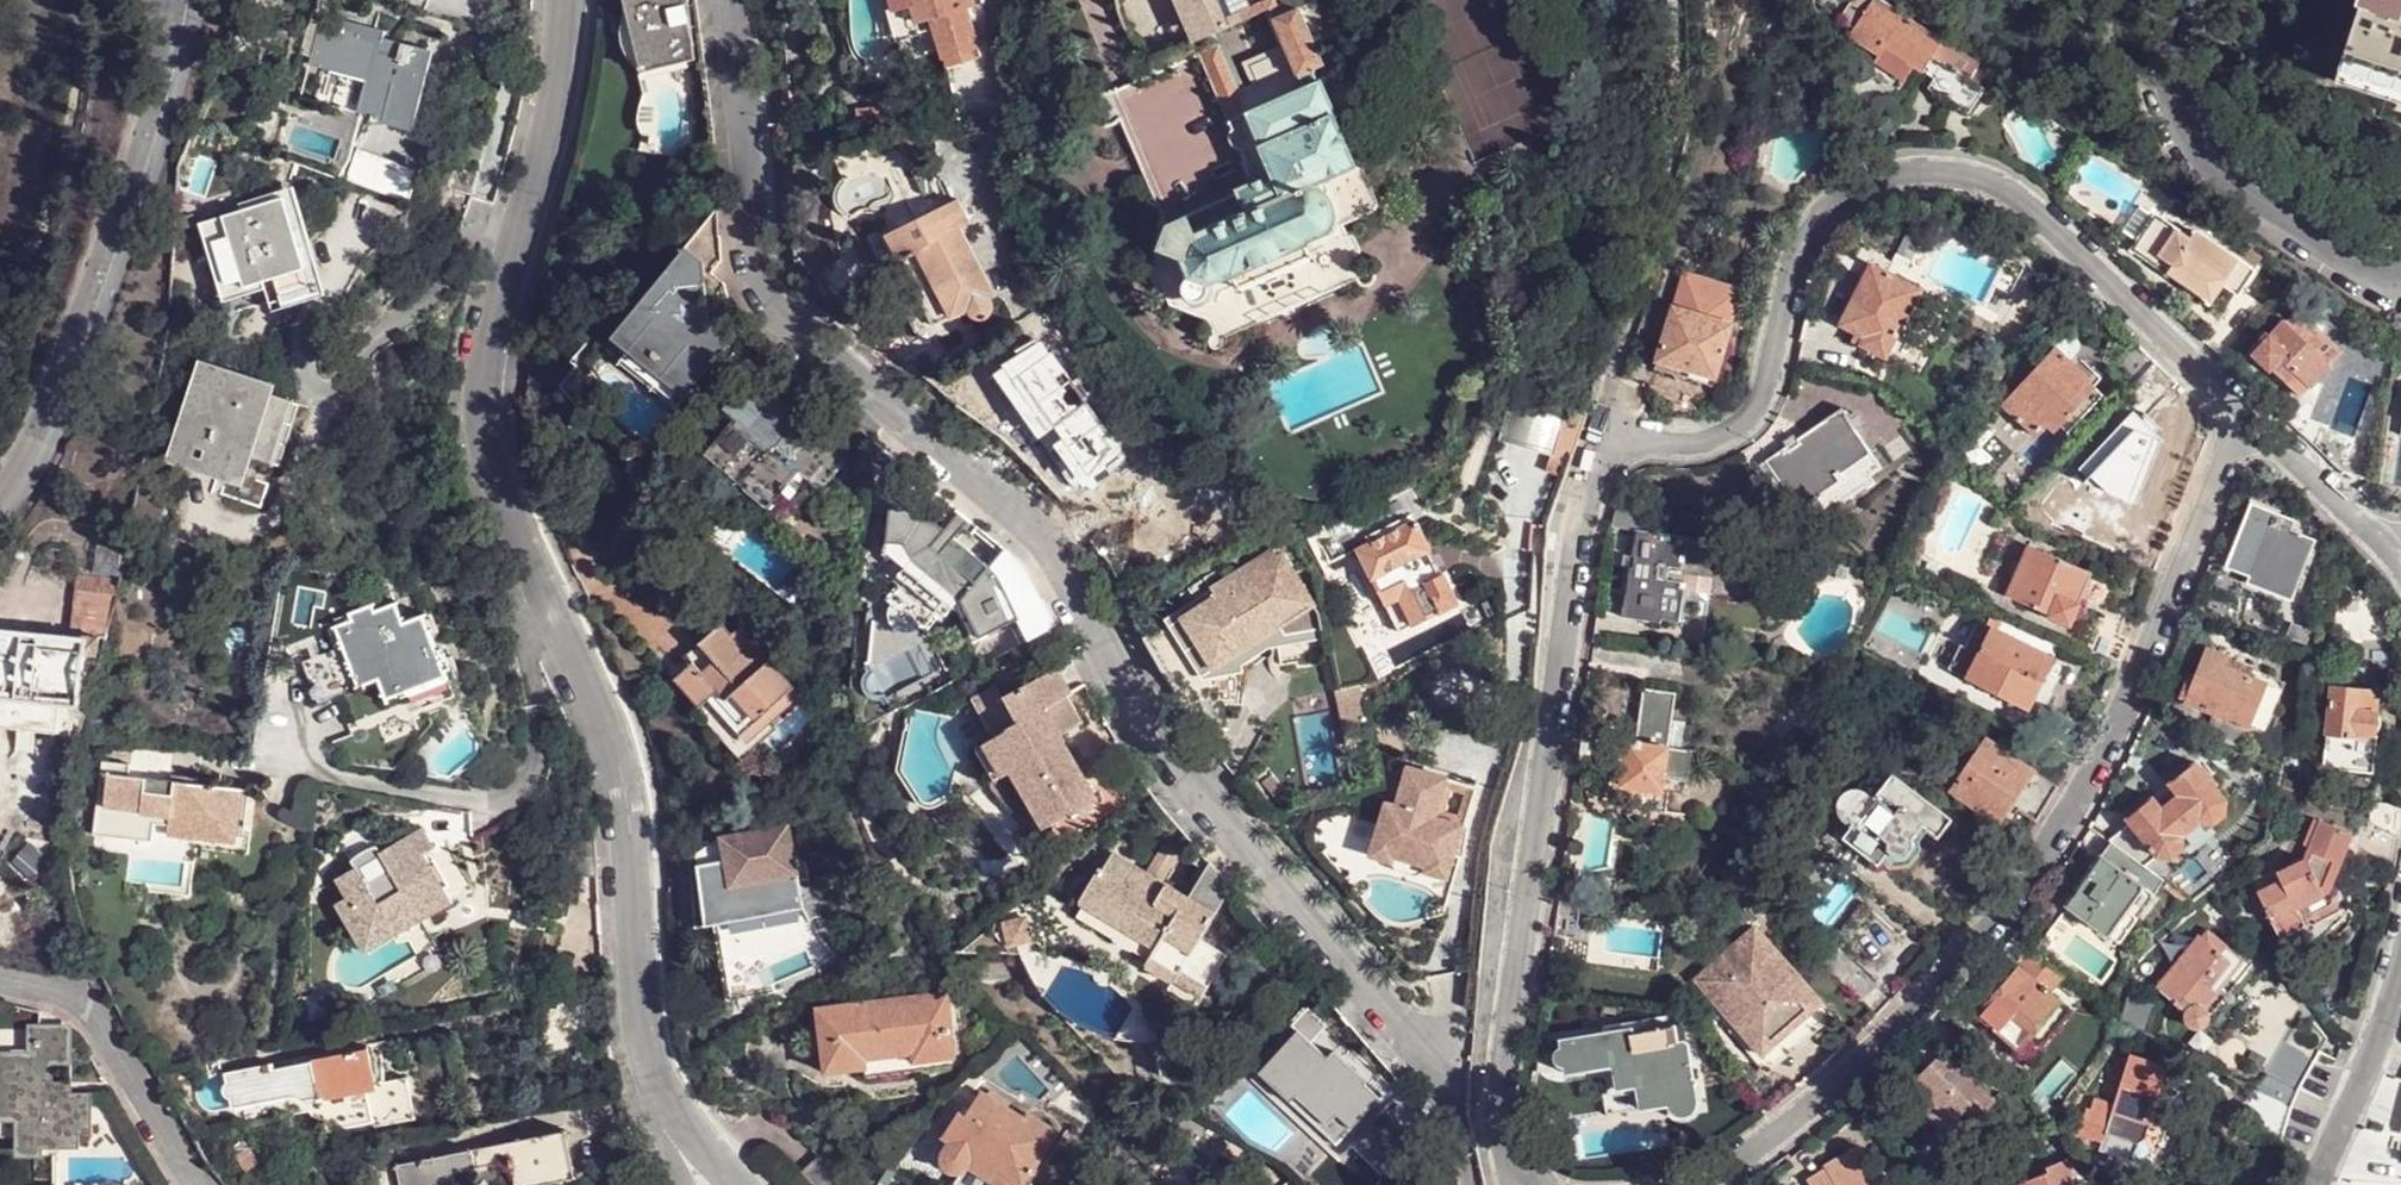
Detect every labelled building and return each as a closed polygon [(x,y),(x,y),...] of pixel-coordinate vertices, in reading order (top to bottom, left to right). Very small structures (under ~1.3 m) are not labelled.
[(626,13),(641,74),(646,73),(695,61),(694,47),(691,54),(647,64),(631,0),(623,0),(626,13)] [(647,64),(691,54),(694,47),(686,4),(689,0),(631,0),(647,64)] [(901,27),(919,21),(912,0),(892,0),(901,27)] [(919,21),(934,18),(967,7),(975,5),(973,0),(912,0),(919,21)] [(1209,34),(1215,32),(1242,20),(1238,11),(1233,0),(1194,0),(1209,34)] [(1238,11),(1252,5),(1250,0),(1233,0),(1238,11)] [(1242,20),(1269,8),(1274,18),(1281,16),(1276,4),(1275,0),(1263,0),(1252,5),(1238,11),(1242,20)] [(1851,27),(1869,0),(1847,0),(1837,17),(1851,27)] [(1920,69),(1925,63),(1939,40),(1876,0),(1869,0),(1851,27),(1846,35),(1874,53),(1875,54),(1882,46),(1912,65),(1920,69)] [(2400,101),(2400,0),(2357,0),(2355,4),(2359,6),(2336,79),(2400,101)] [(1281,16),(1288,13),(1285,10),(1276,4),(1281,16)] [(943,48),(945,57),(979,46),(967,7),(934,18),(943,48)] [(1324,63),(1300,8),(1288,13),(1281,16),(1274,18),(1295,69),(1304,87),(1319,80),(1313,68),(1324,63)] [(641,74),(626,13),(621,26),(620,36),(621,43),(623,52),(627,60),(637,68),(638,77),(640,86),(644,93),(639,110),(639,124),(639,130),(642,136),(650,137),(647,129),(647,111),(653,91),(648,84),(646,76),(646,73),(641,74)] [(430,50),(385,39),(386,31),(323,15),(311,65),(373,81),(366,117),(412,128),(430,50)] [(922,33),(934,18),(919,21),(901,27),(904,38),(922,33)] [(934,18),(922,33),(928,53),(943,48),(934,18)] [(1939,40),(1925,63),(1940,72),(1930,86),(1962,106),(1969,97),(1986,70),(1939,40)] [(1221,102),(1240,94),(1219,43),(1199,52),(1221,102)] [(1304,87),(1295,69),(1240,94),(1221,102),(1229,120),(1304,87)] [(1304,87),(1229,120),(1247,160),(1243,163),(1250,178),(1254,177),(1255,182),(1238,189),(1239,192),(1182,216),(1184,219),(1170,225),(1161,247),(1183,256),(1192,277),(1186,280),(1182,289),(1187,300),(1197,304),(1208,299),(1211,289),(1209,285),(1231,276),(1232,278),(1308,247),(1307,244),(1344,229),(1377,214),(1382,204),(1366,166),(1364,165),(1356,162),(1355,162),(1352,155),(1334,116),(1337,115),(1321,79),(1319,80),(1304,87)] [(859,109),(864,135),(896,130),(895,103),(859,109)] [(917,139),(903,143),(928,195),(941,189),(917,139)] [(358,147),(349,179),(407,196),(417,165),(358,147)] [(1358,152),(1352,155),(1355,162),(1356,162),(1364,165),(1358,152)] [(237,289),(213,217),(203,220),(228,298),(270,285),(278,308),(329,291),(295,185),(245,201),(242,201),(245,207),(289,194),(318,288),(286,298),(278,275),(237,289)] [(245,207),(213,217),(237,289),(278,275),(286,298),(318,288),(289,194),(245,207)] [(923,215),(935,239),(959,226),(972,220),(959,197),(923,215)] [(2173,266),(2190,239),(2155,216),(2138,204),(2120,229),(2137,241),(2173,266)] [(1217,343),(1356,282),(1358,285),(1364,287),(1370,286),(1374,280),(1373,273),(1369,269),(1362,269),(1344,229),(1307,244),(1308,247),(1314,260),(1238,293),(1232,278),(1231,276),(1209,285),(1211,289),(1208,299),(1197,304),(1187,300),(1182,289),(1186,280),(1192,277),(1183,256),(1161,247),(1170,225),(1161,214),(1146,251),(1169,307),(1208,322),(1217,343)] [(907,256),(919,249),(918,247),(935,239),(923,215),(904,225),(894,231),(907,256)] [(868,233),(926,339),(931,340),(939,335),(901,260),(903,259),(889,234),(894,231),(904,225),(900,217),(868,233)] [(986,278),(959,226),(935,239),(918,247),(919,249),(954,316),(970,308),(991,297),(995,295),(990,286),(986,278)] [(889,234),(903,259),(907,256),(894,231),(889,234)] [(2169,273),(2212,301),(2226,281),(2228,278),(2207,265),(2213,254),(2200,245),(2205,239),(2204,239),(2194,232),(2190,239),(2173,266),(2169,273)] [(2226,281),(2241,291),(2253,272),(2230,256),(2214,245),(2205,239),(2200,245),(2213,254),(2207,265),(2228,278),(2226,281)] [(2169,273),(2173,266),(2137,241),(2132,250),(2169,273)] [(1314,260),(1308,247),(1232,278),(1238,293),(1314,260)] [(685,248),(611,339),(629,352),(686,398),(732,341),(708,322),(707,306),(694,295),(704,282),(703,263),(685,248)] [(954,316),(919,249),(907,256),(903,259),(901,260),(939,335),(958,326),(954,316)] [(1859,343),(1885,358),(1920,289),(1870,263),(1838,324),(1854,333),(1863,336),(1859,343)] [(1740,289),(1682,271),(1679,280),(1672,306),(1729,323),(1740,289)] [(991,297),(970,308),(973,313),(977,316),(980,316),(983,316),(986,315),(990,313),(991,310),(992,308),(992,302),(992,300),(991,297)] [(1656,360),(1714,374),(1729,323),(1672,306),(1656,360)] [(958,326),(977,316),(973,313),(970,308),(954,316),(958,326)] [(2272,369),(2300,396),(2310,386),(2311,387),(2344,353),(2299,311),(2286,324),(2284,322),(2253,355),(2270,371),(2272,369)] [(1850,339),(1859,343),(1863,336),(1854,333),(1850,339)] [(2002,406),(2036,437),(2046,426),(2053,432),(2086,397),(2077,389),(2088,378),(2076,366),(2068,359),(2055,348),(2002,406)] [(1053,350),(1011,379),(1049,433),(1064,423),(1069,428),(1072,427),(1083,419),(1095,436),(1108,428),(1053,350)] [(629,352),(623,359),(680,406),(686,398),(629,352)] [(202,359),(170,460),(203,471),(207,461),(233,380),(236,370),(202,359)] [(1656,360),(1654,369),(1669,373),(1676,378),(1681,380),(1689,379),(1711,385),(1714,374),(1656,360)] [(2130,389),(2154,410),(2178,385),(2155,362),(2130,389)] [(233,380),(276,394),(280,384),(236,370),(233,380)] [(2086,397),(2095,386),(2102,378),(2095,372),(2089,379),(2088,378),(2077,389),(2086,397)] [(752,375),(724,406),(735,416),(706,451),(748,487),(756,479),(778,497),(796,476),(801,470),(815,481),(823,471),(832,477),(849,456),(797,412),(775,395),(752,375)] [(207,461),(238,471),(244,453),(280,464),(301,402),(276,394),(233,380),(207,461)] [(2102,394),(2095,386),(2086,397),(2053,432),(2046,440),(2055,447),(2102,394)] [(1504,433),(1502,442),(1549,455),(1553,457),(1556,449),(1565,411),(1511,397),(1508,405),(1511,406),(1504,433)] [(1766,462),(1798,507),(1838,479),(1841,481),(1844,478),(1842,474),(1867,456),(1871,453),(1854,429),(1856,428),(1842,408),(1824,420),(1825,421),(1766,462)] [(1587,417),(1565,411),(1556,449),(1564,451),(1573,455),(1587,417)] [(1064,423),(1049,433),(1076,473),(1106,452),(1099,442),(1095,436),(1083,419),(1072,427),(1069,428),(1064,423)] [(2043,443),(2046,440),(2053,432),(2046,426),(2036,437),(2043,443)] [(1108,428),(1095,436),(1099,442),(1106,452),(1118,444),(1108,428)] [(2072,486),(2112,523),(2129,505),(2123,499),(2132,489),(2134,491),(2137,489),(2136,488),(2158,465),(2128,438),(2105,463),(2099,457),(2072,486)] [(1553,457),(1549,455),(1545,471),(1557,474),(1564,451),(1556,449),(1553,457)] [(1844,478),(1841,481),(1848,493),(1852,490),(1850,487),(1875,470),(1867,456),(1842,474),(1844,478)] [(207,461),(203,471),(221,478),(235,481),(238,471),(207,461)] [(1793,511),(1798,507),(1766,462),(1761,466),(1778,488),(1793,511)] [(1877,472),(1875,470),(1850,487),(1852,490),(1873,475),(1877,472)] [(756,479),(748,487),(771,506),(778,497),(756,479)] [(1838,479),(1798,507),(1793,511),(1788,514),(1797,529),(1848,493),(1841,481),(1838,479)] [(892,499),(885,554),(889,554),(891,547),(888,547),(888,542),(905,543),(911,556),(934,577),(946,588),(961,572),(976,586),(993,569),(938,521),(922,520),(913,501),(892,499)] [(2249,584),(2289,600),(2312,543),(2288,534),(2278,529),(2281,519),(2256,509),(2234,568),(2252,576),(2249,582),(2249,584)] [(1414,519),(1356,548),(1398,631),(1455,602),(1414,519)] [(2292,524),(2281,519),(2278,529),(2288,534),(2292,524)] [(131,535),(102,527),(94,572),(123,577),(131,535)] [(1620,617),(1660,623),(1660,621),(1679,622),(1682,601),(1707,605),(1709,595),(1738,599),(1741,575),(1721,572),(1726,543),(1632,529),(1620,617)] [(2095,574),(2028,547),(2007,597),(2050,615),(2049,617),(2069,624),(2067,628),(2069,630),(2080,605),(2095,574)] [(1272,551),(1213,588),(1217,596),(1181,618),(1213,670),(1259,641),(1276,638),(1323,630),(1320,614),(1282,554),(1276,558),(1272,551)] [(976,586),(962,601),(980,639),(1021,620),(1002,580),(993,569),(976,586)] [(961,572),(946,588),(962,601),(976,586),(961,572)] [(123,579),(76,574),(69,637),(85,639),(84,655),(99,657),(104,632),(123,579)] [(1217,596),(1213,588),(1163,620),(1202,680),(1240,674),(1245,673),(1270,656),(1269,649),(1278,647),(1280,660),(1325,652),(1327,652),(1323,630),(1276,638),(1259,641),(1213,670),(1181,618),(1217,596)] [(412,613),(389,620),(381,595),(360,602),(359,598),(334,606),(336,610),(321,615),(327,637),(341,680),(363,673),(370,695),(395,687),(431,676),(412,613)] [(693,662),(674,678),(699,706),(708,698),(748,742),(770,723),(801,695),(741,627),(732,634),(722,623),(700,642),(714,659),(701,670),(693,662)] [(1968,678),(2018,703),(2032,677),(2042,683),(2054,659),(1992,628),(1968,678)] [(0,632),(0,701),(69,707),(80,708),(84,655),(85,639),(69,637),(0,632)] [(299,694),(341,680),(327,637),(285,650),(299,694)] [(714,659),(700,642),(687,655),(693,662),(701,670),(714,659)] [(1327,652),(1325,652),(1333,692),(1357,686),(1349,648),(1327,652)] [(2212,715),(2248,728),(2267,684),(2246,677),(2235,672),(2220,666),(2224,656),(2207,650),(2195,679),(2189,678),(2181,699),(2186,700),(2185,704),(2212,715)] [(2236,666),(2235,672),(2246,677),(2249,667),(2237,662),(2236,666)] [(2267,684),(2248,728),(2265,736),(2288,682),(2249,667),(2246,677),(2267,684)] [(1000,700),(1013,727),(1008,730),(1009,731),(990,741),(979,747),(979,746),(976,747),(994,780),(994,782),(1013,770),(1042,825),(1044,828),(1069,814),(1070,817),(1097,800),(1046,708),(1068,697),(1072,695),(1059,669),(1000,700)] [(1240,674),(1202,680),(1217,703),(1237,705),(1240,674)] [(437,696),(431,676),(395,687),(401,707),(437,696)] [(2032,677),(2018,703),(2029,709),(2032,704),(2040,687),(2042,683),(2032,677)] [(2332,681),(2331,689),(2378,694),(2378,686),(2332,681)] [(1357,686),(1333,692),(1341,728),(1366,722),(1357,686)] [(1013,727),(1000,700),(993,687),(969,700),(990,741),(1009,731),(1008,730),(1013,727)] [(2331,689),(2327,734),(2346,735),(2345,750),(2372,754),(2378,694),(2331,689)] [(1627,798),(1637,799),(1639,788),(1661,791),(1681,794),(1687,750),(1668,747),(1675,694),(1645,690),(1639,743),(1626,742),(1622,773),(1610,772),(1607,794),(1627,798)] [(1068,697),(1046,708),(1059,732),(1082,719),(1068,697)] [(741,760),(748,742),(708,698),(699,706),(695,709),(741,760)] [(0,701),(0,726),(67,732),(69,707),(0,701)] [(2204,735),(2239,749),(2248,728),(2212,715),(2204,735)] [(748,742),(741,760),(743,758),(776,729),(770,723),(748,742)] [(2346,735),(2327,734),(2321,773),(2369,779),(2372,754),(2345,750),(2346,735)] [(2020,809),(2037,821),(2058,787),(1985,739),(1949,792),(1998,825),(2009,810),(2013,805),(2020,809)] [(131,762),(105,760),(95,835),(154,842),(157,823),(185,827),(183,848),(234,853),(243,853),(245,832),(227,830),(232,789),(129,775),(131,762)] [(2112,843),(2145,868),(2157,858),(2172,859),(2225,816),(2227,801),(2195,764),(2169,786),(2173,791),(2178,797),(2162,810),(2157,804),(2152,798),(2126,820),(2130,824),(2110,842),(2112,843)] [(1382,822),(1377,840),(1450,862),(1452,856),(1460,827),(1465,829),(1478,787),(1444,778),(1443,780),(1409,769),(1398,808),(1387,805),(1382,822)] [(1013,770),(994,782),(994,780),(991,782),(991,787),(994,792),(1034,831),(1042,825),(1013,770)] [(38,772),(29,836),(50,839),(59,775),(38,772)] [(1843,839),(1880,865),(1885,858),(1889,853),(1896,860),(1906,859),(1913,849),(1912,840),(1921,827),(1926,831),(1937,838),(1950,820),(1890,777),(1881,788),(1843,839)] [(1824,838),(1831,842),(1843,839),(1881,788),(1869,780),(1858,794),(1857,794),(1850,790),(1849,791),(1842,793),(1835,798),(1835,799),(1833,806),(1835,814),(1836,815),(1842,820),(1837,826),(1837,825),(1835,824),(1824,838)] [(227,830),(245,832),(251,792),(232,789),(227,830)] [(2178,797),(2173,791),(2157,804),(2162,810),(2178,797)] [(2399,839),(2400,820),(2400,807),(2370,803),(2368,823),(2370,824),(2399,839)] [(1460,858),(1452,856),(1450,862),(1445,878),(1427,873),(1418,878),(1396,872),(1390,863),(1372,857),(1377,840),(1382,822),(1344,812),(1331,817),(1328,814),(1315,827),(1316,829),(1315,829),(1314,834),(1314,838),(1315,842),(1317,845),(1356,888),(1361,881),(1368,878),(1373,876),(1382,876),(1427,890),(1430,891),(1433,894),(1434,895),(1438,899),(1439,903),(1440,904),(1441,908),(1441,909),(1446,910),(1460,858)] [(703,824),(706,843),(716,837),(714,822),(703,824)] [(2302,846),(2307,854),(2321,824),(2315,822),(2302,846)] [(154,842),(95,835),(94,851),(181,861),(183,848),(185,827),(157,823),(154,842)] [(2328,885),(2351,838),(2321,824),(2307,854),(2318,880),(2328,885)] [(2357,849),(2394,869),(2399,839),(2370,824),(2357,849)] [(335,905),(357,942),(366,957),(392,942),(395,945),(406,937),(458,908),(447,889),(452,886),(437,860),(430,863),(425,866),(419,856),(425,854),(435,848),(422,826),(378,851),(354,866),(333,878),(346,899),(335,905)] [(711,871),(696,874),(696,876),(696,881),(695,885),(695,891),(695,893),(696,896),(697,900),(698,902),(699,904),(702,907),(704,909),(708,912),(709,913),(710,913),(712,914),(715,915),(716,916),(718,916),(720,916),(725,915),(739,914),(756,911),(752,884),(798,876),(790,826),(724,837),(722,837),(728,870),(711,874),(711,871)] [(692,851),(696,874),(711,871),(711,874),(728,870),(722,837),(724,837),(724,832),(716,837),(706,843),(692,851)] [(354,866),(378,851),(371,839),(346,854),(354,866)] [(1377,840),(1372,857),(1390,863),(1396,872),(1418,878),(1427,873),(1445,878),(1450,862),(1377,840)] [(1163,843),(1146,872),(1164,883),(1181,854),(1163,843)] [(2155,895),(2164,882),(2145,868),(2112,843),(2069,906),(2109,935),(2143,887),(2155,895)] [(23,848),(11,862),(32,881),(44,867),(23,848)] [(1100,868),(1084,896),(1160,942),(1145,967),(1175,983),(1174,985),(1201,998),(1228,955),(1201,940),(1216,915),(1188,898),(1164,883),(1146,872),(1113,852),(1103,869),(1100,868)] [(430,863),(425,854),(419,856),(425,866),(430,863)] [(2279,939),(2280,940),(2303,927),(2294,910),(2321,896),(2303,860),(2275,874),(2273,870),(2250,882),(2256,894),(2279,939)] [(1216,915),(1233,888),(1222,875),(1211,862),(1188,898),(1216,915)] [(2164,888),(2183,903),(2186,899),(2167,884),(2164,888)] [(2109,935),(2121,944),(2155,895),(2143,887),(2109,935)] [(2294,910),(2303,927),(2312,922),(2309,916),(2327,907),(2328,903),(2326,894),(2321,896),(2294,910)] [(1030,916),(1006,922),(1011,946),(1035,941),(1030,916)] [(1697,979),(1769,1059),(1830,1007),(1758,926),(1697,979)] [(2185,1026),(2192,1031),(2195,1029),(2205,1020),(2205,1018),(2204,1016),(2204,1014),(2203,1012),(2202,1010),(2201,1010),(2213,995),(2206,990),(2229,964),(2221,957),(2226,950),(2208,934),(2204,940),(2200,938),(2198,940),(2156,989),(2183,1013),(2182,1016),(2183,1024),(2185,1026)] [(1816,956),(1860,999),(1874,986),(1831,943),(1816,956)] [(2204,1016),(2206,1020),(2235,987),(2229,981),(2244,965),(2226,950),(2221,957),(2229,964),(2206,990),(2213,995),(2201,1010),(2202,1010),(2203,1012),(2204,1014),(2204,1016)] [(2062,977),(2030,953),(2019,968),(2048,993),(2062,977)] [(2059,1003),(2048,993),(2019,968),(1979,1013),(1978,1016),(1980,1016),(2019,1050),(2030,1037),(2059,1003)] [(1769,1059),(1697,979),(1691,984),(1768,1071),(1835,1013),(1830,1007),(1769,1059)] [(2065,989),(2079,1001),(2083,995),(2069,984),(2065,989)] [(953,995),(822,1010),(829,1074),(869,1070),(872,1069),(872,1061),(919,1056),(930,1055),(931,1063),(938,1063),(958,1060),(959,1060),(953,995)] [(2030,1037),(2041,1046),(2071,1012),(2059,1003),(2030,1037)] [(1649,1030),(1673,1026),(1672,1014),(1596,1027),(1597,1033),(1631,1028),(1633,1040),(1650,1038),(1649,1030)] [(1649,1030),(1650,1038),(1674,1034),(1673,1026),(1649,1030)] [(1364,1077),(1355,1068),(1333,1047),(1326,1054),(1296,1027),(1255,1071),(1286,1101),(1301,1114),(1307,1108),(1337,1137),(1378,1094),(1363,1080),(1364,1077)] [(1667,1093),(1668,1104),(1696,1099),(1696,1097),(1693,1097),(1693,1090),(1695,1090),(1686,1044),(1683,1041),(1675,1042),(1674,1034),(1650,1038),(1633,1040),(1631,1028),(1597,1033),(1561,1040),(1563,1049),(1566,1067),(1566,1073),(1614,1066),(1618,1088),(1638,1085),(1640,1098),(1667,1093)] [(95,1099),(74,1098),(45,1100),(46,1065),(75,1064),(75,1036),(31,1035),(32,1058),(0,1057),(0,1126),(19,1126),(19,1154),(45,1152),(83,1151),(83,1137),(93,1138),(95,1099)] [(2274,1061),(2307,1077),(2315,1063),(2282,1045),(2274,1061)] [(376,1121),(367,1077),(375,1075),(370,1050),(316,1061),(329,1131),(376,1121)] [(1381,1061),(1372,1050),(1355,1068),(1364,1077),(1363,1080),(1381,1061)] [(931,1063),(930,1055),(919,1056),(920,1064),(931,1063)] [(939,1071),(938,1063),(931,1063),(920,1064),(919,1056),(872,1061),(872,1069),(869,1070),(871,1080),(939,1073),(939,1071)] [(209,1077),(223,1074),(219,1057),(205,1060),(209,1077)] [(2122,1142),(2134,1146),(2137,1145),(2141,1144),(2146,1127),(2149,1117),(2156,1118),(2165,1090),(2170,1074),(2163,1072),(2163,1069),(2161,1068),(2128,1058),(2113,1104),(2103,1135),(2122,1142)] [(1933,1077),(1925,1070),(1903,1093),(1943,1133),(1964,1111),(1973,1121),(1993,1102),(1951,1059),(1944,1065),(1933,1077)] [(1936,1059),(1925,1070),(1933,1077),(1944,1065),(1936,1059)] [(273,1063),(224,1073),(224,1075),(226,1083),(225,1084),(224,1085),(224,1086),(224,1087),(223,1087),(223,1088),(223,1089),(223,1090),(223,1091),(223,1092),(223,1093),(223,1094),(223,1095),(224,1095),(224,1096),(224,1097),(225,1097),(226,1098),(227,1099),(228,1099),(228,1100),(229,1100),(231,1108),(232,1110),(290,1097),(295,1097),(300,1100),(303,1102),(323,1098),(316,1061),(275,1069),(273,1063)] [(2266,1076),(2299,1092),(2307,1077),(2274,1061),(2266,1076)] [(45,1100),(74,1098),(75,1064),(46,1065),(45,1100)] [(1286,1101),(1255,1071),(1248,1077),(1280,1106),(1286,1101)] [(375,1075),(367,1077),(376,1121),(377,1125),(416,1118),(408,1077),(386,1083),(377,1087),(375,1075)] [(2293,1110),(2299,1092),(2266,1076),(2258,1091),(2293,1110)] [(1036,1165),(1057,1131),(1028,1113),(1024,1118),(981,1091),(966,1115),(959,1111),(949,1128),(955,1132),(949,1140),(943,1151),(941,1154),(940,1158),(940,1160),(941,1163),(945,1169),(948,1171),(954,1173),(960,1173),(965,1171),(969,1167),(991,1181),(998,1168),(1024,1184),(1036,1165)] [(2277,1147),(2293,1110),(2258,1091),(2246,1114),(2247,1132),(2277,1147)] [(1640,1098),(1641,1108),(1668,1104),(1667,1093),(1640,1098)] [(2103,1144),(2103,1135),(2113,1104),(2096,1098),(2091,1110),(2087,1108),(2079,1137),(2103,1144)] [(1695,1104),(1696,1099),(1668,1104),(1671,1109),(1675,1114),(1679,1116),(1684,1116),(1687,1115),(1692,1110),(1695,1104)] [(1307,1108),(1301,1114),(1332,1142),(1337,1137),(1307,1108)] [(1964,1111),(1943,1133),(1937,1139),(1946,1148),(1973,1121),(1964,1111)] [(2146,1127),(2153,1128),(2156,1118),(2149,1117),(2146,1127)] [(2135,1164),(2140,1165),(2149,1161),(2156,1153),(2165,1121),(2156,1118),(2153,1128),(2146,1127),(2141,1144),(2137,1145),(2134,1146),(2122,1142),(2119,1157),(2118,1159),(2135,1164)] [(949,1140),(955,1132),(949,1128),(943,1137),(949,1140)] [(566,1131),(474,1149),(449,1155),(397,1165),(402,1184),(456,1184),(453,1171),(476,1167),(511,1161),(516,1184),(539,1184),(575,1177),(566,1131)] [(2122,1142),(2103,1135),(2103,1144),(2101,1152),(2119,1157),(2122,1142)] [(1809,1182),(1840,1162),(1838,1160),(1859,1146),(1855,1141),(1795,1178),(1799,1184),(1811,1184),(1809,1182)] [(246,1173),(260,1162),(248,1146),(235,1157),(246,1173)] [(1887,1178),(1882,1181),(1873,1166),(1859,1146),(1838,1160),(1840,1162),(1809,1182),(1811,1184),(1892,1184),(1887,1178)] [(47,1162),(45,1152),(19,1154),(20,1161),(47,1162)] [(1883,1160),(1873,1166),(1882,1181),(1887,1178),(1891,1175),(1883,1160)] [(2065,1160),(2046,1167),(2048,1173),(2016,1184),(2076,1184),(2065,1160)] [(969,1167),(965,1171),(956,1184),(998,1184),(991,1181),(969,1167)] [(1024,1184),(998,1168),(991,1181),(998,1184),(1026,1184),(1024,1184)]
